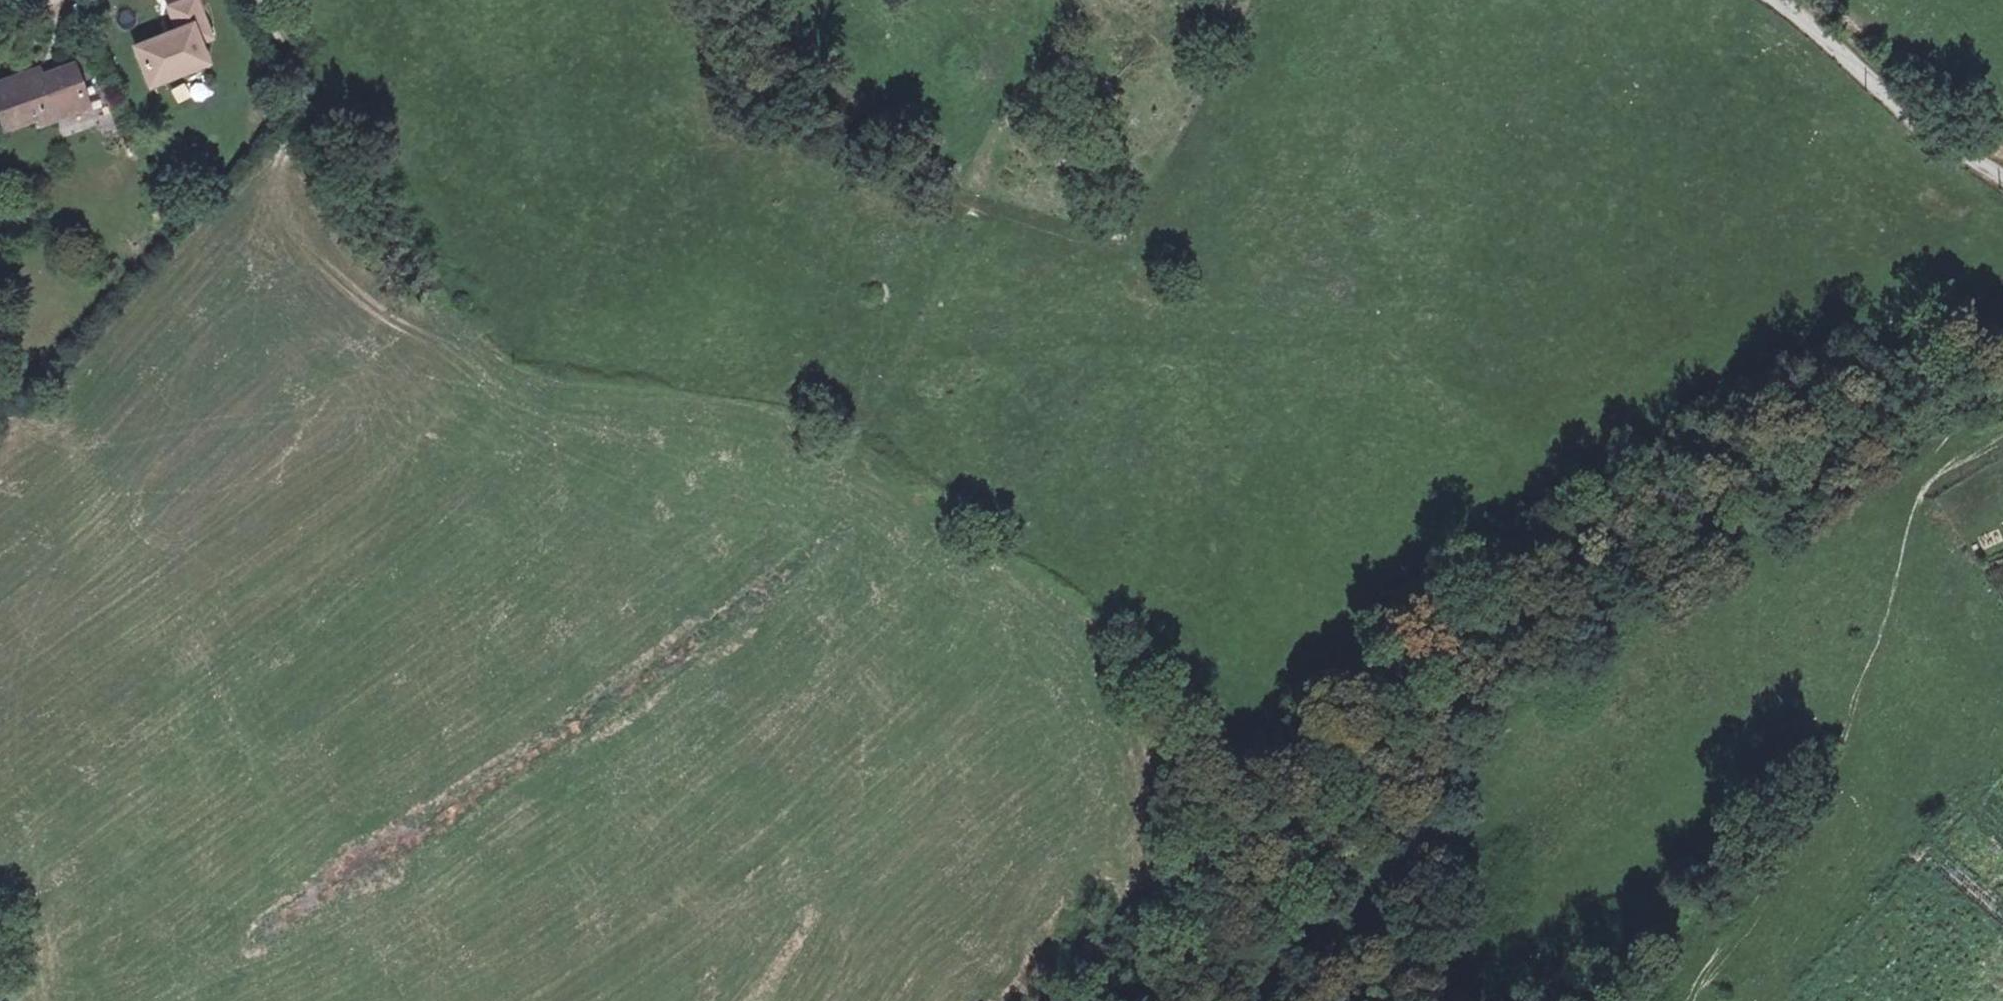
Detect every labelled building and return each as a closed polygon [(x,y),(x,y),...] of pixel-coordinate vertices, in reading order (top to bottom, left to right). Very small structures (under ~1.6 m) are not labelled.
[(192,40),(205,35),(191,0),(187,0),(166,9),(175,31),(133,48),(147,84),(201,62),(194,44),(192,40)] [(192,40),(194,44),(206,39),(205,35),(192,40)] [(86,106),(73,68),(44,78),(31,83),(28,76),(0,86),(0,111),(6,126),(40,114),(42,121),(86,106)] [(31,83),(44,78),(42,71),(28,76),(31,83)]
